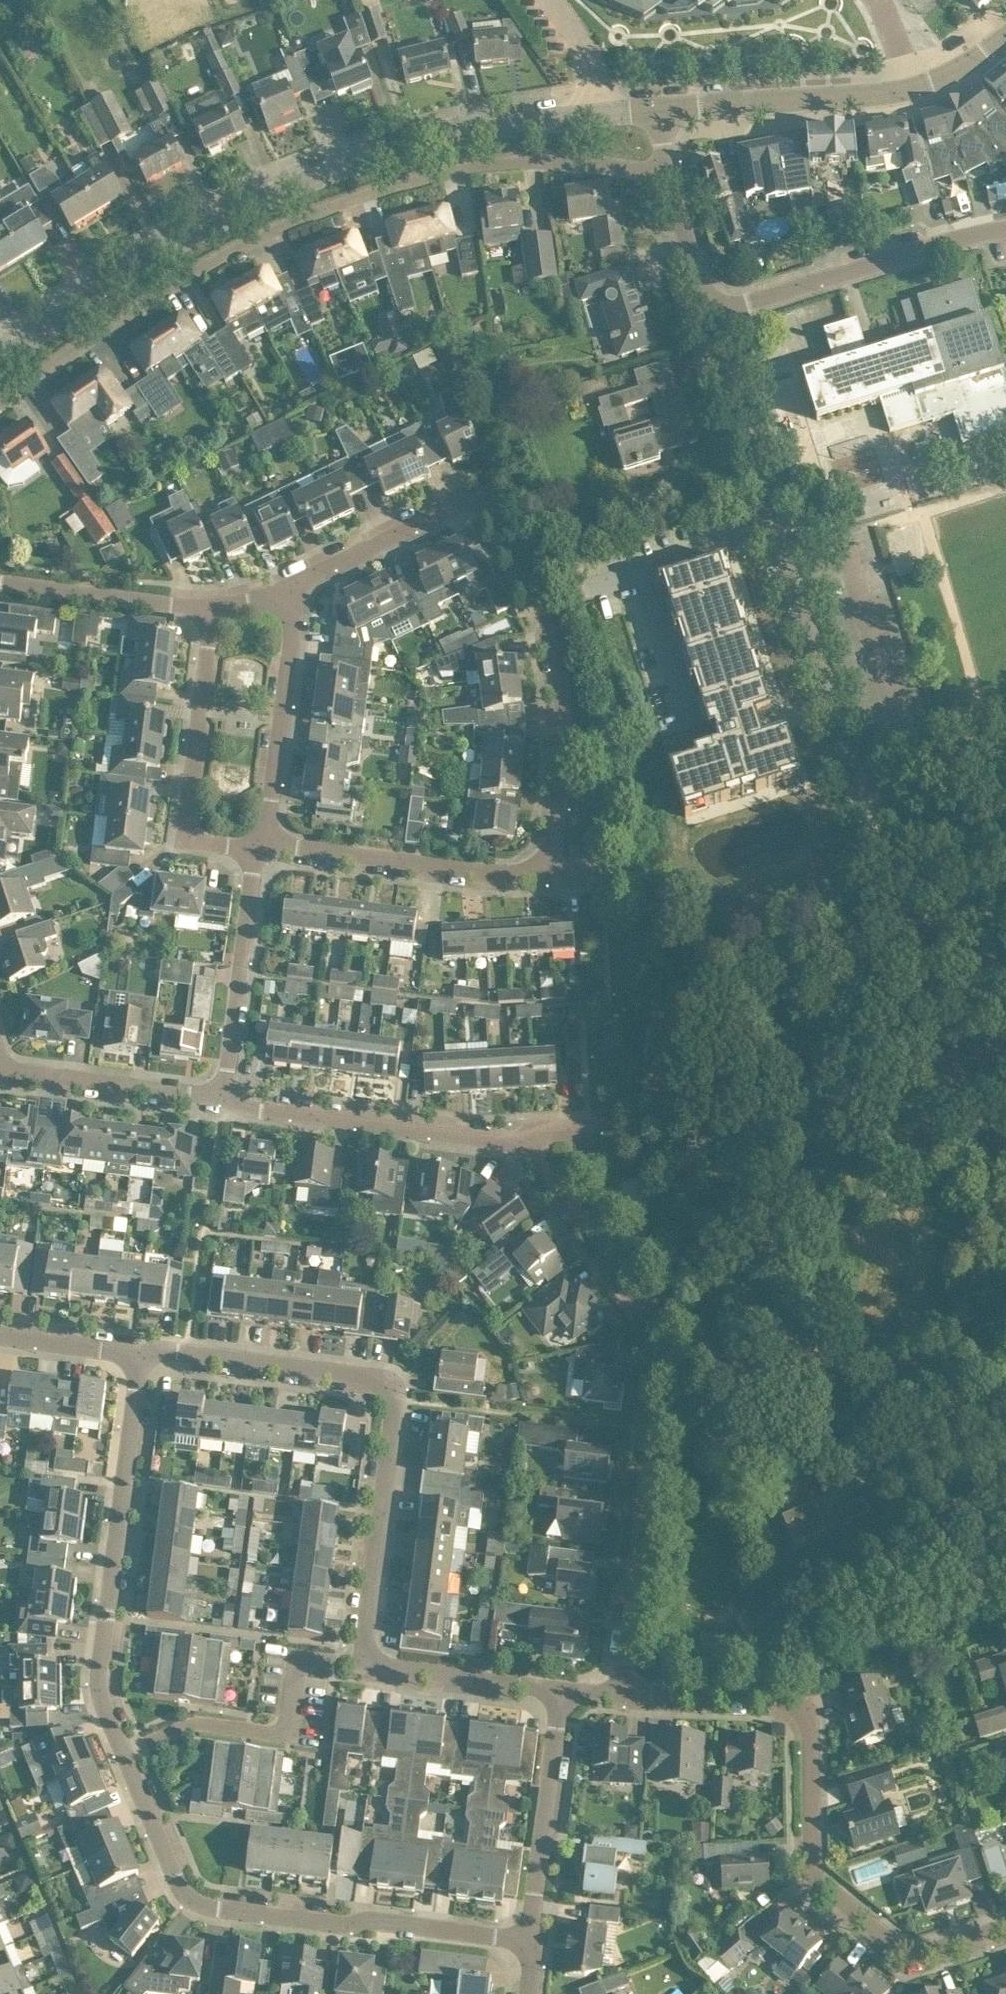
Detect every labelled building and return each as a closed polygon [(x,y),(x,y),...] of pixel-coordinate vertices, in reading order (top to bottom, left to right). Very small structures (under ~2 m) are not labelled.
[(607,4),(645,20),(672,0),(607,0),(607,4)] [(713,13),(731,0),(685,0),(713,13)] [(979,9),(991,0),(973,0),(979,9)] [(377,8),(362,13),(372,44),(387,39),(377,8)] [(449,18),(448,18),(457,43),(470,38),(461,13),(460,14),(449,18)] [(474,37),(475,45),(477,65),(510,62),(509,56),(521,55),(519,40),(523,39),(523,38),(511,21),(503,22),(504,34),(474,37)] [(240,93),(230,71),(231,71),(215,36),(214,36),(211,29),(202,34),(205,41),(201,43),(208,57),(207,57),(217,78),(228,99),(240,93)] [(224,48),(235,43),(230,31),(218,35),(224,48)] [(371,45),(371,44),(367,32),(351,39),(349,36),(317,48),(318,51),(312,54),(310,50),(297,55),(311,90),(324,84),(323,82),(332,79),(339,94),(348,90),(349,93),(371,83),(370,81),(371,81),(364,63),(361,56),(360,54),(357,55),(356,51),(371,45)] [(302,37),(291,41),(296,52),(306,48),(302,37)] [(400,57),(402,63),(407,83),(451,72),(444,46),(400,57)] [(269,79),(253,86),(257,97),(264,113),(271,132),(291,124),(288,115),(297,111),(292,97),(311,90),(297,55),(287,59),(284,60),(289,71),(293,81),(273,89),(269,79)] [(1005,100),(1005,62),(985,79),(1003,102),(1005,100)] [(172,110),(157,82),(142,90),(157,118),(172,110)] [(959,98),(983,138),(1001,162),(1005,159),(1005,144),(1002,139),(1005,136),(1005,112),(990,92),(984,96),(976,86),(961,98),(961,97),(959,98)] [(118,138),(131,131),(112,94),(92,105),(111,142),(112,142),(129,174),(139,168),(135,160),(131,163),(118,138)] [(938,110),(934,111),(948,136),(965,181),(967,180),(962,165),(979,156),(991,171),(1001,162),(983,138),(959,98),(938,109),(938,110)] [(100,148),(111,142),(92,105),(81,111),(100,148)] [(246,131),(237,113),(235,108),(225,113),(224,112),(211,119),(205,107),(189,115),(194,127),(206,151),(236,137),(236,136),(246,131)] [(924,127),(915,129),(917,138),(933,183),(934,183),(933,179),(935,178),(933,171),(947,167),(952,185),(965,181),(948,136),(934,111),(920,115),(924,127)] [(906,119),(865,126),(868,146),(869,150),(867,151),(866,170),(885,166),(884,159),(902,156),(906,172),(903,173),(906,185),(912,183),(919,205),(938,199),(933,183),(917,138),(910,140),(909,138),(906,119)] [(175,145),(170,136),(162,121),(151,127),(159,141),(161,145),(135,160),(139,168),(147,183),(184,163),(175,145)] [(806,162),(812,193),(813,210),(826,209),(829,209),(829,206),(827,185),(843,184),(843,175),(847,175),(847,170),(859,170),(855,151),(854,137),(854,128),(807,130),(809,162),(806,162)] [(804,134),(778,138),(779,156),(785,197),(812,193),(806,162),(805,152),(804,134)] [(855,151),(863,150),(862,137),(854,137),(855,151)] [(775,142),(738,149),(747,196),(766,193),(767,201),(785,197),(779,156),(778,138),(774,139),(775,142)] [(122,197),(96,154),(83,162),(84,163),(72,170),(80,185),(97,213),(122,197)] [(30,156),(20,163),(27,174),(37,168),(30,156)] [(741,194),(732,197),(719,159),(702,165),(714,203),(717,202),(731,244),(744,239),(746,247),(757,244),(759,243),(758,243),(741,194)] [(41,194),(36,197),(49,219),(62,212),(71,228),(97,213),(80,185),(66,193),(57,177),(45,169),(30,177),(41,194)] [(599,250),(605,249),(625,246),(619,202),(609,204),(607,187),(568,193),(572,222),(595,219),(599,250)] [(29,201),(23,190),(5,201),(8,207),(0,212),(0,223),(4,230),(21,258),(47,243),(37,227),(49,219),(36,197),(29,201)] [(996,190),(987,192),(990,205),(998,203),(996,190)] [(523,228),(521,215),(518,196),(487,200),(489,216),(482,217),(484,234),(486,245),(507,243),(510,242),(509,237),(524,235),(523,228)] [(859,221),(854,200),(829,206),(829,209),(826,209),(831,228),(859,221)] [(950,200),(942,203),(946,215),(954,213),(950,200)] [(463,277),(478,273),(471,238),(457,241),(456,235),(448,208),(418,216),(429,259),(447,255),(447,253),(457,250),(463,277)] [(405,266),(429,259),(418,216),(387,224),(392,244),(394,251),(396,257),(383,261),(394,298),(400,314),(416,310),(408,279),(405,266)] [(21,258),(4,230),(0,223),(0,271),(21,258)] [(328,245),(345,290),(374,279),(357,234),(328,245)] [(530,284),(556,280),(550,236),(524,240),(527,266),(530,284)] [(342,284),(328,245),(298,257),(310,288),(297,294),(311,327),(325,321),(311,287),(322,283),(325,290),(342,284)] [(311,327),(297,294),(284,299),(281,294),(282,294),(269,269),(241,284),(264,328),(268,334),(292,321),(297,333),(311,327)] [(560,285),(574,284),(573,274),(560,275),(560,285)] [(619,356),(634,351),(653,345),(648,328),(650,327),(646,315),(648,315),(648,312),(645,312),(642,301),(640,302),(634,284),(613,290),(608,274),(577,284),(582,301),(601,295),(619,356)] [(923,422),(922,420),(931,417),(933,422),(953,416),(962,445),(991,436),(994,446),(1005,442),(1005,392),(1000,373),(1003,372),(988,320),(984,321),(973,282),(917,298),(929,338),(867,356),(857,320),(825,330),(836,367),(804,376),(818,420),(880,400),(890,432),(923,422)] [(216,335),(235,366),(240,373),(253,365),(234,334),(244,329),(248,337),(264,328),(241,284),(213,299),(226,323),(229,328),(216,335)] [(392,356),(409,350),(397,312),(378,318),(384,337),(371,341),(376,356),(378,355),(381,365),(393,361),(392,356)] [(185,316),(158,333),(182,371),(190,366),(198,378),(216,366),(226,383),(239,374),(235,366),(216,335),(209,340),(205,334),(199,338),(185,316)] [(158,333),(131,350),(142,367),(151,380),(138,388),(154,413),(159,420),(177,409),(161,385),(182,371),(158,333)] [(339,381),(372,368),(364,345),(330,358),(339,381)] [(444,348),(435,352),(447,376),(456,372),(444,348)] [(399,377),(412,371),(407,360),(394,365),(399,377)] [(105,368),(79,386),(107,426),(133,408),(105,368)] [(606,377),(577,386),(581,397),(610,388),(606,377)] [(83,443),(107,426),(79,386),(53,404),(64,421),(69,427),(70,428),(72,432),(58,442),(89,487),(105,476),(89,452),(83,443)] [(649,399),(644,386),(600,399),(603,408),(599,410),(605,428),(609,427),(612,437),(615,436),(626,469),(662,458),(660,453),(679,447),(698,441),(682,389),(663,394),(654,397),(661,422),(633,431),(625,407),(649,399)] [(128,395),(138,411),(134,414),(140,423),(154,413),(138,388),(128,395)] [(428,436),(441,463),(451,458),(454,463),(481,451),(453,392),(441,398),(449,426),(428,436)] [(322,423),(325,410),(310,406),(307,419),(322,423)] [(257,413),(246,419),(252,428),(263,422),(257,413)] [(39,438),(27,422),(0,442),(0,451),(3,455),(14,470),(32,458),(34,461),(48,451),(39,438)] [(402,435),(386,443),(389,451),(406,486),(427,476),(419,460),(434,453),(439,464),(441,463),(428,436),(422,425),(402,435)] [(268,427),(252,436),(260,454),(277,446),(268,427)] [(389,451),(376,457),(347,429),(337,434),(349,460),(362,487),(378,480),(386,496),(406,486),(389,451)] [(240,466),(232,450),(217,457),(224,473),(240,466)] [(111,523),(94,499),(64,457),(54,464),(82,505),(73,510),(76,513),(85,527),(98,545),(109,538),(115,534),(108,524),(111,523)] [(331,483),(319,489),(334,520),(355,511),(347,494),(362,487),(349,460),(330,469),(331,483)] [(273,484),(278,493),(291,521),(306,514),(313,530),(334,520),(319,489),(313,477),(297,484),(283,491),(279,481),(273,484)] [(201,528),(191,506),(184,492),(172,498),(174,508),(179,525),(157,535),(162,545),(171,563),(182,558),(185,563),(211,550),(201,528)] [(299,537),(291,521),(278,493),(276,494),(277,494),(263,501),(266,512),(245,522),(255,544),(258,550),(269,545),(271,550),(299,537)] [(201,528),(211,550),(214,557),(226,552),(228,557),(255,544),(245,522),(234,500),(219,507),(223,518),(208,525),(198,502),(191,506),(201,528)] [(475,588),(477,586),(486,582),(490,592),(488,593),(498,614),(514,607),(501,580),(497,582),(482,550),(466,557),(458,541),(438,551),(455,586),(467,580),(475,588)] [(107,564),(126,554),(121,542),(102,551),(107,564)] [(442,592),(455,586),(438,551),(417,561),(425,577),(409,585),(429,624),(444,617),(439,606),(443,604),(442,592)] [(727,558),(658,579),(705,729),(662,742),(686,817),(708,811),(706,807),(731,799),(730,797),(728,798),(727,793),(741,789),(743,795),(744,795),(742,788),(756,784),(758,789),(756,789),(757,791),(783,783),(781,778),(799,773),(801,773),(787,729),(763,736),(756,715),(771,710),(761,678),(757,680),(752,661),(758,659),(759,663),(760,662),(759,658),(755,659),(746,629),(742,630),(736,611),(742,610),(743,613),(745,613),(743,608),(739,609),(730,579),(727,580),(720,562),(727,560),(728,564),(729,563),(727,558)] [(387,631),(388,630),(404,623),(417,617),(423,628),(429,624),(409,585),(394,592),(386,576),(366,586),(382,619),(387,631)] [(372,662),(375,647),(370,625),(382,619),(366,586),(345,596),(353,612),(345,616),(344,612),(339,614),(333,658),(341,659),(372,662)] [(57,612),(19,607),(17,620),(0,618),(0,654),(1,654),(0,663),(26,666),(27,658),(30,640),(35,640),(37,631),(54,634),(55,632),(57,612)] [(72,643),(97,644),(98,616),(74,614),(72,643)] [(129,637),(128,641),(141,643),(139,659),(173,663),(174,657),(177,658),(179,643),(176,643),(177,636),(165,635),(166,623),(167,622),(131,617),(129,637)] [(457,654),(447,658),(435,662),(440,674),(480,673),(482,686),(518,681),(515,658),(498,661),(495,639),(494,639),(483,644),(457,654)] [(258,674),(262,665),(238,654),(224,686),(250,697),(260,675),(258,674)] [(124,672),(121,696),(150,699),(157,700),(158,688),(170,690),(170,683),(174,684),(176,669),(172,669),(173,663),(139,659),(137,674),(124,672)] [(370,684),(372,662),(341,659),(339,676),(321,673),(318,696),(354,700),(356,687),(370,684)] [(34,675),(1,671),(0,679),(0,719),(20,722),(23,704),(31,705),(34,675)] [(63,690),(79,692),(81,679),(64,677),(63,690)] [(93,683),(90,678),(83,677),(81,691),(92,692),(93,683)] [(444,726),(475,726),(507,725),(503,706),(521,704),(518,681),(482,686),(484,699),(476,703),(476,708),(442,713),(444,726)] [(120,697),(117,722),(128,723),(126,738),(163,742),(163,738),(166,737),(167,727),(165,725),(166,715),(155,714),(157,700),(150,699),(121,696),(121,697),(120,697)] [(362,742),(363,737),(365,720),(352,714),(354,700),(318,696),(315,718),(333,721),(331,738),(362,742)] [(418,748),(421,724),(411,723),(410,728),(408,728),(406,747),(418,748)] [(505,745),(507,725),(475,726),(473,747),(486,753),(484,766),(521,769),(523,747),(505,745)] [(5,734),(0,733),(0,799),(14,801),(19,764),(27,765),(31,737),(24,737),(5,734)] [(97,766),(96,773),(102,774),(110,775),(133,780),(146,781),(148,768),(159,770),(161,759),(163,758),(164,748),(162,746),(163,742),(126,738),(115,736),(110,768),(104,767),(97,766)] [(359,763),(361,747),(362,742),(331,738),(328,755),(311,752),(308,775),(344,780),(346,766),(359,763)] [(71,757),(73,745),(60,743),(58,756),(71,757)] [(418,749),(401,747),(399,764),(416,766),(417,762),(418,749)] [(470,784),(468,804),(499,809),(501,791),(519,792),(521,769),(484,766),(483,780),(470,784)] [(102,774),(100,796),(113,798),(110,818),(148,823),(148,821),(154,822),(156,807),(150,806),(151,795),(144,794),(132,792),(133,780),(110,775),(102,774)] [(352,821),(354,802),(354,800),(342,793),(344,780),(308,775),(305,798),(322,800),(320,817),(352,821)] [(421,824),(424,800),(412,798),(408,823),(421,824)] [(466,816),(478,821),(475,836),(513,841),(517,811),(499,809),(468,804),(467,804),(466,816)] [(5,861),(5,859),(8,832),(13,832),(31,834),(35,808),(7,805),(5,819),(0,818),(0,860),(5,861)] [(64,822),(65,810),(48,808),(47,820),(64,822)] [(93,847),(91,864),(102,866),(121,868),(122,868),(124,852),(131,853),(143,855),(145,845),(151,846),(153,831),(147,831),(148,823),(110,818),(106,849),(93,847)] [(477,843),(476,852),(489,854),(490,844),(477,843)] [(21,869),(2,875),(6,887),(0,889),(0,925),(10,922),(34,914),(27,890),(46,884),(39,863),(21,869)] [(112,895),(119,890),(109,877),(98,885),(112,895)] [(140,917),(154,919),(155,914),(177,917),(182,881),(158,878),(157,889),(143,888),(141,907),(140,917)] [(182,881),(177,917),(200,920),(199,925),(228,929),(233,896),(215,894),(214,897),(204,895),(206,884),(182,881)] [(110,914),(119,916),(121,906),(138,893),(130,882),(119,890),(112,895),(110,914)] [(283,928),(303,931),(305,931),(309,897),(294,895),(294,901),(287,900),(288,897),(287,897),(283,928)] [(309,897),(305,931),(327,934),(331,900),(309,897)] [(327,934),(348,937),(353,903),(331,900),(327,934)] [(370,940),(374,906),(353,903),(348,937),(370,940)] [(370,940),(391,942),(396,909),(374,906),(370,940)] [(414,945),(415,931),(418,912),(396,909),(391,942),(414,945)] [(553,954),(555,953),(575,952),(573,921),(573,924),(566,924),(566,919),(551,920),(553,954)] [(531,955),(553,954),(551,920),(529,921),(531,955)] [(30,975),(46,969),(42,955),(46,954),(48,949),(45,940),(57,936),(52,921),(41,925),(22,931),(27,945),(0,954),(0,956),(4,968),(6,967),(11,981),(30,975)] [(510,956),(531,955),(529,921),(508,922),(510,956)] [(510,956),(508,922),(486,924),(488,957),(510,956)] [(466,959),(488,957),(486,924),(464,925),(466,959)] [(443,960),(466,959),(464,925),(442,926),(443,946),(443,960)] [(187,962),(188,953),(171,951),(170,960),(187,962)] [(288,976),(299,978),(300,967),(290,965),(288,976)] [(314,969),(300,967),(299,978),(313,980),(314,969)] [(330,982),(342,984),(344,972),(332,970),(330,982)] [(358,974),(344,972),(342,984),(356,985),(358,974)] [(216,979),(193,976),(192,976),(190,986),(185,1028),(164,1026),(162,1040),(159,1060),(176,1062),(176,1058),(188,1059),(189,1054),(201,1056),(205,1023),(210,1024),(216,981),(216,979)] [(375,976),(373,987),(385,989),(387,978),(375,976)] [(387,978),(385,989),(399,991),(401,979),(387,978)] [(266,982),(264,994),(275,995),(276,983),(266,982)] [(286,993),(297,995),(298,984),(287,983),(286,993)] [(312,985),(298,984),(297,995),(311,997),(312,985)] [(453,998),(466,999),(468,988),(455,986),(453,998)] [(328,999),(340,1001),(342,989),(330,987),(328,999)] [(481,989),(468,988),(466,999),(479,1001),(481,989)] [(556,999),(567,999),(567,988),(555,989),(556,999)] [(342,989),(340,1001),(354,1003),(355,991),(342,989)] [(542,1000),(556,999),(555,989),(541,989),(542,1000)] [(512,991),(512,1002),(525,1002),(524,990),(512,991)] [(498,992),(499,1003),(512,1002),(512,991),(498,992)] [(371,1005),(384,1007),(385,995),(373,993),(371,1005)] [(385,995),(384,1007),(397,1008),(398,996),(385,995)] [(153,1029),(156,1009),(157,999),(129,996),(127,1013),(109,1010),(104,1048),(137,1053),(141,1023),(152,1025),(152,1028),(153,1029)] [(67,1004),(48,1002),(28,1000),(24,1031),(23,1038),(30,1039),(61,1043),(62,1035),(88,1038),(90,1018),(91,1017),(66,1014),(67,1004)] [(457,1004),(432,1001),(430,1012),(456,1015),(457,1004)] [(542,1017),(542,1006),(530,1007),(530,1018),(542,1017)] [(487,1020),(489,1008),(475,1007),(474,1018),(487,1020)] [(517,1019),(522,1018),(530,1018),(530,1007),(517,1008),(517,1019)] [(501,1009),(489,1008),(487,1020),(500,1021),(501,1009)] [(336,1036),(337,1027),(315,1024),(314,1033),(310,1067),(331,1070),(336,1036)] [(288,1064),(293,1031),(270,1028),(266,1059),(267,1059),(267,1056),(274,1057),(273,1062),(288,1064)] [(310,1067),(314,1033),(293,1031),(288,1064),(310,1067)] [(336,1036),(331,1070),(353,1073),(357,1039),(336,1036)] [(357,1039),(353,1073),(374,1076),(379,1042),(357,1039)] [(379,1042),(374,1076),(397,1079),(399,1059),(401,1045),(379,1042)] [(533,1053),(535,1087),(550,1086),(550,1080),(556,1080),(556,1083),(557,1083),(555,1051),(533,1053)] [(513,1088),(535,1087),(533,1053),(511,1054),(513,1088)] [(489,1055),(491,1089),(513,1088),(511,1054),(489,1055)] [(468,1057),(470,1091),(491,1089),(489,1055),(468,1057)] [(446,1058),(448,1092),(470,1091),(468,1057),(446,1058)] [(448,1092),(446,1058),(424,1059),(426,1093),(448,1092)] [(37,1118),(38,1113),(23,1111),(22,1116),(13,1115),(9,1151),(29,1153),(32,1154),(31,1156),(30,1166),(45,1168),(46,1158),(51,1120),(37,1118)] [(13,1115),(0,1113),(0,1163),(7,1164),(9,1151),(13,1115)] [(80,1123),(81,1118),(66,1116),(65,1122),(51,1120),(46,1158),(45,1168),(60,1169),(61,1160),(62,1157),(64,1158),(85,1160),(89,1125),(80,1123)] [(89,1125),(85,1160),(108,1163),(113,1128),(89,1125)] [(113,1128),(108,1163),(107,1175),(131,1177),(132,1166),(136,1131),(113,1128)] [(160,1134),(155,1169),(178,1172),(177,1175),(193,1177),(198,1139),(184,1137),(185,1132),(170,1130),(169,1135),(160,1134)] [(136,1131),(132,1166),(155,1169),(160,1134),(136,1131)] [(275,1162),(277,1145),(251,1141),(249,1158),(241,1157),(242,1152),(240,1152),(239,1165),(229,1164),(224,1203),(244,1206),(245,1196),(260,1186),(269,1187),(272,1162),(275,1162)] [(338,1212),(340,1197),(343,1177),(330,1176),(334,1152),(301,1148),(296,1184),(309,1185),(306,1207),(338,1212)] [(402,1217),(404,1204),(406,1184),(394,1182),(396,1167),(386,1165),(387,1159),(361,1156),(359,1176),(357,1194),(374,1196),(372,1213),(402,1217)] [(285,1176),(287,1163),(279,1162),(277,1176),(285,1176)] [(457,1169),(441,1167),(421,1164),(418,1184),(423,1185),(420,1204),(440,1207),(439,1215),(450,1216),(460,1223),(476,1200),(487,1183),(475,1175),(474,1176),(456,1174),(457,1169)] [(494,1244),(513,1229),(529,1217),(509,1192),(503,1197),(496,1188),(491,1185),(474,1209),(481,1214),(474,1219),(494,1244)] [(30,1203),(41,1204),(42,1195),(31,1194),(30,1203)] [(42,1195),(41,1204),(50,1206),(52,1196),(42,1195)] [(356,1210),(370,1211),(371,1197),(357,1196),(356,1210)] [(102,1212),(104,1199),(87,1197),(85,1210),(102,1212)] [(102,1212),(112,1213),(126,1215),(127,1203),(114,1201),(114,1200),(104,1199),(102,1212)] [(133,1216),(133,1219),(139,1220),(149,1221),(151,1206),(127,1203),(126,1215),(133,1216)] [(151,1221),(164,1223),(164,1215),(159,1207),(151,1206),(149,1221),(151,1221)] [(90,1228),(102,1230),(104,1218),(91,1217),(90,1228)] [(114,1231),(116,1220),(104,1218),(102,1230),(114,1231)] [(137,1231),(150,1232),(151,1221),(149,1221),(139,1220),(137,1231)] [(163,1227),(164,1223),(151,1221),(150,1232),(153,1233),(163,1227)] [(278,1238),(280,1225),(266,1223),(265,1236),(278,1238)] [(103,1237),(125,1240),(126,1232),(104,1230),(103,1237)] [(543,1235),(536,1240),(529,1230),(513,1243),(502,1251),(486,1263),(473,1274),(481,1285),(495,1274),(500,1280),(515,1268),(518,1272),(523,1269),(536,1285),(545,1279),(548,1283),(565,1271),(561,1266),(565,1263),(543,1235)] [(124,1253),(126,1243),(102,1238),(100,1248),(124,1253)] [(276,1253),(277,1244),(263,1242),(262,1251),(276,1253)] [(29,1275),(33,1246),(18,1244),(17,1252),(0,1250),(0,1291),(27,1294),(29,1275)] [(283,1266),(285,1254),(290,1255),(291,1246),(277,1244),(276,1253),(275,1265),(283,1266)] [(426,1257),(435,1258),(443,1247),(428,1245),(426,1257)] [(70,1300),(71,1295),(75,1259),(52,1256),(53,1248),(38,1247),(32,1295),(70,1300)] [(329,1259),(342,1261),(344,1249),(331,1247),(329,1259)] [(467,1277),(443,1247),(435,1258),(456,1286),(467,1277)] [(322,1250),(308,1248),(307,1257),(321,1259),(322,1250)] [(94,1298),(117,1301),(122,1265),(123,1254),(100,1252),(98,1262),(94,1298)] [(128,1252),(125,1261),(163,1270),(165,1261),(128,1252)] [(71,1295),(94,1298),(98,1262),(75,1259),(71,1295)] [(139,1309),(177,1314),(184,1265),(169,1263),(168,1272),(144,1268),(140,1304),(139,1309)] [(117,1301),(140,1304),(144,1268),(122,1265),(117,1301)] [(284,1287),(286,1272),(274,1271),(272,1286),(267,1321),(289,1324),(294,1289),(284,1287)] [(209,1314),(244,1318),(249,1283),(212,1278),(207,1318),(210,1318),(210,1317),(209,1317),(209,1314)] [(312,1327),(335,1330),(341,1284),(341,1283),(320,1280),(320,1282),(318,1282),(317,1292),(312,1327)] [(547,1292),(524,1309),(544,1336),(561,1322),(568,1332),(574,1339),(585,1330),(589,1335),(602,1325),(600,1323),(604,1320),(602,1317),(604,1315),(586,1291),(581,1285),(576,1289),(572,1292),(563,1280),(547,1292)] [(267,1321),(272,1286),(249,1283),(244,1318),(267,1321)] [(341,1285),(335,1330),(372,1335),(376,1299),(378,1289),(341,1284),(341,1285)] [(289,1324),(312,1327),(317,1292),(294,1289),(289,1324)] [(376,1299),(372,1335),(409,1340),(411,1327),(418,1328),(421,1305),(376,1299)] [(619,1343),(625,1342),(625,1341),(573,1351),(573,1352),(576,1351),(573,1381),(585,1383),(583,1400),(606,1403),(606,1406),(619,1407),(621,1391),(619,1390),(619,1384),(621,1371),(616,1370),(619,1343)] [(434,1392),(453,1395),(482,1399),(484,1384),(475,1383),(479,1353),(456,1350),(455,1357),(443,1355),(441,1366),(437,1366),(434,1392)] [(522,1371),(537,1368),(535,1359),(520,1362),(522,1371)] [(8,1413),(32,1416),(37,1378),(13,1375),(8,1413)] [(32,1416),(55,1419),(60,1381),(37,1378),(32,1416)] [(76,1436),(78,1422),(83,1384),(60,1381),(55,1419),(53,1433),(76,1436)] [(107,1387),(101,1386),(83,1384),(78,1422),(82,1422),(102,1425),(106,1392),(107,1387)] [(518,1384),(505,1387),(508,1401),(520,1399),(518,1384)] [(493,1392),(492,1400),(504,1402),(505,1394),(493,1392)] [(161,1444),(176,1446),(177,1438),(201,1441),(205,1406),(206,1400),(168,1395),(161,1444)] [(205,1406),(201,1441),(224,1444),(228,1408),(205,1406)] [(224,1444),(247,1447),(252,1411),(228,1408),(224,1444)] [(247,1447),(271,1450),(275,1414),(252,1411),(247,1447)] [(435,1414),(430,1450),(466,1454),(469,1432),(482,1434),(484,1419),(431,1412),(431,1415),(432,1415),(432,1414),(435,1414)] [(275,1414),(271,1450),(294,1453),(299,1417),(275,1414)] [(322,1420),(317,1456),(340,1459),(339,1467),(354,1469),(360,1420),(322,1415),(322,1420)] [(8,1417),(0,1416),(0,1450),(4,1450),(8,1417)] [(299,1417),(294,1453),(317,1456),(322,1420),(299,1417)] [(520,1424),(517,1445),(559,1451),(566,1460),(563,1477),(607,1483),(607,1480),(610,1480),(612,1467),(609,1467),(611,1451),(591,1449),(593,1433),(520,1424)] [(515,1459),(515,1446),(504,1446),(504,1459),(515,1459)] [(466,1454),(430,1450),(426,1487),(470,1492),(471,1488),(475,1488),(477,1470),(464,1468),(466,1454)] [(65,1472),(66,1460),(56,1459),(55,1471),(65,1472)] [(31,1474),(48,1476),(50,1464),(36,1462),(26,1460),(24,1473),(31,1474)] [(88,1475),(90,1463),(66,1460),(65,1472),(88,1475)] [(204,1474),(205,1470),(196,1469),(194,1484),(206,1486),(218,1487),(219,1476),(207,1475),(204,1474)] [(524,1483),(525,1471),(515,1470),(513,1482),(524,1483)] [(57,1478),(48,1476),(31,1474),(28,1498),(47,1503),(45,1517),(85,1522),(88,1501),(82,1500),(83,1496),(75,1495),(77,1480),(57,1478)] [(507,1495),(510,1476),(496,1474),(494,1493),(507,1495)] [(219,1476),(218,1487),(230,1489),(231,1478),(219,1476)] [(253,1492),(265,1493),(266,1482),(254,1481),(253,1492)] [(278,1484),(266,1482),(265,1493),(277,1495),(278,1484)] [(199,1491),(185,1489),(165,1486),(162,1509),(196,1513),(199,1491)] [(301,1487),(300,1498),(312,1500),(313,1488),(301,1487)] [(426,1487),(421,1524),(456,1528),(468,1530),(471,1510),(482,1511),(484,1494),(470,1492),(426,1487)] [(594,1494),(575,1491),(541,1487),(539,1506),(548,1507),(549,1506),(559,1507),(558,1521),(546,1536),(564,1538),(579,1540),(599,1543),(601,1530),(607,1530),(609,1516),(603,1515),(604,1510),(598,1509),(599,1506),(593,1506),(594,1494)] [(237,1518),(247,1520),(250,1498),(240,1496),(237,1518)] [(505,1518),(506,1498),(498,1498),(497,1517),(505,1518)] [(256,1499),(254,1513),(263,1514),(265,1500),(256,1499)] [(839,1509),(844,1522),(869,1513),(864,1500),(839,1509)] [(783,1516),(795,1545),(827,1531),(814,1503),(783,1516)] [(303,1527),(337,1531),(340,1509),(306,1505),(303,1527)] [(193,1534),(196,1513),(162,1509),(159,1530),(193,1534)] [(83,1543),(85,1522),(45,1517),(43,1531),(32,1531),(28,1555),(66,1560),(68,1545),(76,1546),(77,1542),(83,1543)] [(225,1539),(244,1541),(247,1520),(237,1518),(234,1539),(226,1538),(225,1539)] [(418,1546),(453,1551),(456,1528),(421,1524),(418,1546)] [(303,1527),(300,1548),(334,1553),(337,1531),(303,1527)] [(252,1529),(250,1542),(260,1543),(261,1530),(252,1529)] [(157,1551),(190,1556),(193,1534),(159,1530),(157,1551)] [(498,1542),(499,1534),(490,1532),(489,1541),(487,1555),(496,1556),(498,1542)] [(242,1554),(244,1541),(225,1539),(224,1552),(242,1554)] [(258,1556),(260,1543),(250,1542),(248,1555),(258,1556)] [(519,1545),(513,1544),(505,1543),(504,1551),(518,1553),(519,1545)] [(450,1573),(453,1551),(418,1546),(415,1569),(450,1573)] [(573,1552),(554,1549),(532,1546),(529,1576),(558,1579),(556,1595),(572,1597),(592,1599),(596,1569),(572,1565),(573,1552)] [(298,1570),(331,1574),(334,1553),(300,1548),(298,1570)] [(190,1556),(157,1551),(154,1573),(188,1577),(190,1556)] [(64,1575),(66,1560),(28,1555),(25,1578),(36,1582),(35,1596),(75,1601),(78,1580),(72,1580),(73,1576),(64,1575)] [(496,1557),(496,1556),(487,1555),(485,1569),(485,1572),(494,1573),(494,1571),(496,1557)] [(462,1575),(450,1573),(415,1569),(412,1591),(448,1596),(460,1597),(462,1575)] [(231,1570),(229,1583),(239,1584),(240,1571),(231,1570)] [(295,1591),(329,1596),(331,1574),(298,1570),(295,1591)] [(244,1585),(254,1586),(255,1573),(246,1572),(244,1585)] [(151,1594),(185,1599),(188,1577),(154,1573),(151,1594)] [(227,1596),(237,1597),(239,1584),(229,1583),(227,1596)] [(492,1587),(493,1585),(483,1584),(483,1586),(481,1600),(490,1602),(492,1587)] [(252,1599),(254,1586),(244,1585),(243,1598),(252,1599)] [(292,1613),(326,1617),(329,1596),(295,1591),(292,1613)] [(445,1619),(448,1596),(412,1591),(409,1614),(445,1619)] [(185,1599),(151,1594),(148,1616),(182,1621),(185,1599)] [(72,1622),(75,1601),(35,1596),(33,1610),(21,1611),(18,1634),(56,1639),(58,1624),(66,1625),(67,1621),(72,1622)] [(488,1616),(490,1602),(481,1600),(479,1615),(488,1616)] [(494,1621),(494,1624),(530,1628),(529,1638),(545,1640),(543,1655),(555,1657),(571,1659),(574,1663),(578,1659),(584,1660),(585,1654),(590,1651),(586,1646),(588,1627),(581,1627),(569,1625),(570,1612),(533,1607),(497,1603),(497,1605),(494,1621)] [(223,1626),(233,1627),(235,1614),(225,1612),(223,1626)] [(289,1635),(323,1639),(326,1617),(292,1613),(289,1635)] [(445,1619),(409,1614),(404,1649),(402,1649),(402,1648),(401,1648),(400,1650),(440,1655),(449,1656),(454,1620),(445,1619)] [(239,1628),(248,1629),(250,1616),(241,1615),(239,1628)] [(156,1637),(185,1640),(186,1632),(147,1627),(146,1636),(156,1638),(156,1637)] [(752,1662),(753,1629),(700,1628),(699,1661),(752,1662)] [(211,1635),(210,1644),(231,1646),(231,1648),(241,1649),(242,1639),(211,1635)] [(153,1657),(191,1662),(193,1641),(185,1640),(156,1637),(156,1638),(153,1657)] [(229,1666),(231,1648),(231,1646),(210,1644),(193,1641),(191,1662),(229,1666)] [(2,1670),(2,1688),(4,1688),(62,1687),(62,1666),(57,1666),(57,1663),(48,1663),(48,1647),(28,1647),(18,1647),(10,1648),(10,1670),(2,1670)] [(989,1660),(995,1679),(1001,1677),(1005,1691),(1005,1654),(989,1660)] [(825,1661),(815,1656),(810,1666),(819,1671),(825,1661)] [(151,1677),(188,1682),(191,1662),(153,1657),(151,1677)] [(188,1682),(226,1686),(229,1666),(191,1662),(188,1682)] [(909,1677),(924,1673),(921,1664),(907,1668),(909,1677)] [(849,1706),(843,1708),(847,1719),(854,1744),(883,1735),(884,1735),(887,1734),(887,1733),(895,1731),(878,1676),(843,1687),(849,1706)] [(148,1697),(186,1702),(188,1682),(151,1677),(148,1697)] [(186,1702),(223,1707),(226,1686),(188,1682),(186,1702)] [(58,1708),(62,1708),(62,1687),(4,1688),(4,1705),(10,1705),(11,1728),(49,1727),(49,1713),(58,1713),(58,1708)] [(367,1704),(360,1703),(340,1701),(332,1761),(328,1790),(340,1792),(345,1793),(349,1793),(351,1783),(346,1777),(348,1755),(363,1757),(363,1761),(373,1762),(379,1714),(366,1712),(367,1704)] [(420,1711),(401,1709),(393,1708),(392,1716),(379,1714),(373,1762),(383,1763),(383,1759),(398,1761),(395,1783),(389,1788),(388,1798),(408,1800),(420,1711)] [(974,1719),(980,1738),(1005,1730),(1005,1709),(974,1719)] [(447,1715),(439,1714),(420,1711),(408,1800),(428,1803),(430,1793),(425,1787),(428,1765),(443,1767),(442,1771),(452,1772),(458,1724),(445,1723),(447,1715)] [(499,1722),(480,1719),(472,1718),(471,1726),(458,1724),(452,1772),(462,1774),(462,1777),(476,1779),(474,1794),(468,1798),(467,1808),(487,1811),(499,1722)] [(526,1725),(518,1724),(499,1722),(487,1811),(508,1814),(509,1804),(504,1797),(507,1776),(522,1777),(522,1781),(532,1783),(538,1735),(525,1733),(526,1725)] [(626,1732),(620,1731),(612,1723),(604,1730),(597,1730),(597,1738),(588,1745),(596,1753),(595,1766),(610,1767),(609,1782),(640,1784),(642,1758),(643,1739),(626,1738),(626,1732)] [(82,1740),(77,1742),(71,1728),(58,1734),(29,1746),(37,1764),(41,1766),(50,1762),(59,1781),(60,1781),(94,1767),(82,1740)] [(703,1736),(675,1735),(659,1734),(658,1748),(650,1747),(649,1772),(661,1772),(660,1782),(680,1783),(700,1784),(702,1756),(703,1736)] [(727,1742),(726,1762),(726,1770),(739,1771),(739,1775),(770,1776),(772,1740),(741,1738),(741,1742),(727,1742)] [(995,1748),(983,1752),(987,1766),(1000,1762),(1005,1760),(1005,1744),(995,1748)] [(244,1770),(246,1750),(209,1745),(206,1765),(244,1770)] [(282,1775),(282,1774),(284,1755),(246,1750),(244,1770),(282,1775)] [(241,1790),(244,1770),(206,1765),(204,1785),(241,1790)] [(881,1793),(895,1788),(887,1765),(864,1773),(845,1779),(853,1802),(857,1800),(861,1811),(849,1815),(845,1816),(847,1825),(854,1847),(873,1841),(899,1833),(898,1829),(892,1811),(889,1802),(884,1804),(881,1793)] [(85,1802),(105,1794),(94,1767),(60,1781),(59,1781),(66,1797),(64,1802),(63,1802),(72,1823),(90,1816),(85,1802)] [(279,1795),(282,1775),(244,1770),(241,1790),(279,1795)] [(713,1809),(729,1810),(731,1781),(715,1780),(713,1809)] [(239,1810),(241,1790),(204,1785),(201,1804),(201,1805),(222,1808),(239,1810)] [(276,1815),(277,1814),(279,1795),(241,1790),(239,1810),(247,1811),(276,1815)] [(340,1792),(328,1790),(323,1825),(336,1827),(340,1792)] [(16,1815),(29,1812),(25,1797),(12,1800),(16,1815)] [(396,1890),(408,1800),(388,1798),(386,1807),(391,1814),(388,1836),(374,1834),(374,1830),(364,1829),(363,1835),(357,1876),(371,1878),(370,1886),(377,1887),(396,1890)] [(427,1813),(428,1803),(408,1800),(396,1890),(416,1892),(423,1893),(424,1885),(437,1887),(443,1839),(433,1838),(433,1842),(418,1840),(421,1818),(427,1813)] [(221,1816),(222,1808),(201,1805),(201,1804),(191,1803),(190,1812),(221,1816)] [(476,1900),(487,1811),(467,1808),(466,1818),(470,1824),(468,1846),(453,1844),(453,1840),(443,1839),(437,1887),(450,1889),(449,1896),(457,1897),(476,1900)] [(286,1815),(277,1814),(276,1815),(247,1811),(246,1819),(285,1824),(286,1815)] [(507,1823),(508,1814),(487,1811),(476,1900),(495,1903),(503,1904),(504,1896),(517,1897),(523,1849),(513,1848),(512,1852),(498,1850),(500,1828),(507,1823)] [(117,1822),(104,1827),(98,1813),(90,1816),(72,1823),(58,1829),(67,1850),(75,1870),(90,1863),(128,1848),(117,1822)] [(28,1818),(16,1823),(24,1843),(44,1835),(39,1822),(28,1818)] [(711,1842),(711,1830),(711,1824),(693,1824),(693,1842),(711,1842)] [(626,1825),(624,1838),(638,1839),(639,1827),(626,1825)] [(957,1840),(976,1833),(973,1825),(954,1831),(957,1840)] [(252,1829),(247,1871),(265,1874),(266,1868),(274,1869),(279,1833),(252,1829)] [(357,1876),(363,1835),(335,1831),(333,1840),(329,1876),(328,1882),(329,1882),(330,1873),(337,1874),(357,1876)] [(279,1833),(274,1869),(274,1875),(292,1877),(292,1871),(301,1873),(306,1837),(279,1833)] [(647,1843),(616,1839),(596,1836),(592,1850),(586,1849),(582,1881),(585,1882),(584,1893),(600,1895),(600,1894),(615,1896),(617,1874),(614,1874),(617,1854),(645,1857),(647,1843)] [(306,1837),(301,1873),(301,1878),(319,1880),(320,1875),(329,1876),(333,1840),(306,1837)] [(723,1889),(750,1887),(770,1886),(768,1856),(740,1857),(740,1845),(760,1844),(760,1842),(703,1845),(703,1846),(698,1847),(699,1860),(704,1859),(704,1865),(721,1864),(723,1889)] [(92,1910),(124,1897),(131,1894),(125,1879),(138,1873),(128,1848),(90,1863),(96,1879),(83,1889),(92,1910)] [(982,1878),(976,1859),(972,1848),(928,1861),(931,1869),(914,1875),(915,1878),(897,1884),(900,1893),(913,1905),(924,1902),(927,1912),(971,1898),(966,1883),(982,1878)] [(860,1881),(890,1873),(886,1858),(856,1866),(860,1881)] [(136,1905),(129,1908),(124,1897),(92,1910),(76,1916),(82,1929),(103,1920),(111,1938),(110,1939),(133,1957),(151,1933),(160,1930),(157,1925),(159,1923),(155,1920),(152,1912),(148,1914),(136,1905)] [(621,1910),(591,1906),(589,1920),(619,1924),(621,1910)] [(807,1925),(798,1918),(787,1909),(775,1925),(761,1941),(799,1971),(802,1967),(809,1972),(822,1957),(815,1951),(822,1942),(805,1928),(807,1925)] [(31,1922),(36,1935),(53,1928),(48,1915),(31,1922)] [(565,1974),(585,1976),(601,1970),(607,1928),(572,1924),(570,1941),(569,1940),(567,1951),(568,1951),(565,1974)] [(53,1928),(36,1935),(42,1948),(58,1941),(53,1928)] [(730,1972),(729,1971),(753,1950),(738,1931),(713,1952),(698,1964),(715,1984),(730,1972)] [(695,1962),(709,1952),(696,1934),(682,1944),(695,1962)] [(130,1992),(129,1993),(146,1993),(147,1993),(155,1993),(179,1993),(180,1990),(190,1991),(191,1979),(200,1981),(204,1945),(175,1941),(173,1956),(165,1955),(163,1969),(159,1969),(146,1959),(124,1987),(130,1992)] [(260,1947),(231,1943),(228,1961),(215,1959),(214,1959),(209,1993),(239,1993),(240,1982),(255,1984),(259,1961),(260,1947)] [(13,1971),(4,1949),(0,1950),(0,1976),(13,1971)] [(282,1986),(297,1988),(296,1993),(326,1993),(329,1972),(328,1971),(327,1978),(313,1977),(316,1954),(286,1950),(282,1986)] [(487,1960),(422,1952),(419,1973),(445,1977),(443,1993),(490,1993),(492,1980),(478,1978),(479,1973),(485,1974),(487,1960)] [(365,1960),(342,1957),(337,1993),(384,1993),(384,1990),(387,1970),(374,1969),(374,1961),(365,1960)] [(56,1963),(61,1976),(71,1972),(66,1959),(56,1963)] [(825,1976),(816,1986),(826,1993),(887,1993),(889,1991),(886,1989),(887,1987),(877,1979),(876,1980),(873,1978),(874,1977),(866,1970),(865,1972),(862,1970),(857,1976),(838,1960),(825,1976)] [(271,1963),(259,1961),(255,1984),(268,1985),(271,1963)] [(13,1971),(0,1976),(0,1993),(18,1993),(22,1992),(32,1988),(23,1966),(13,1971)] [(66,1989),(68,1993),(79,1993),(80,1993),(76,1984),(71,1972),(61,1976),(66,1989)] [(601,1982),(605,1993),(606,1993),(630,1985),(625,1972),(601,1982)] [(986,1984),(989,1993),(1005,1993),(1005,1977),(986,1984)]
